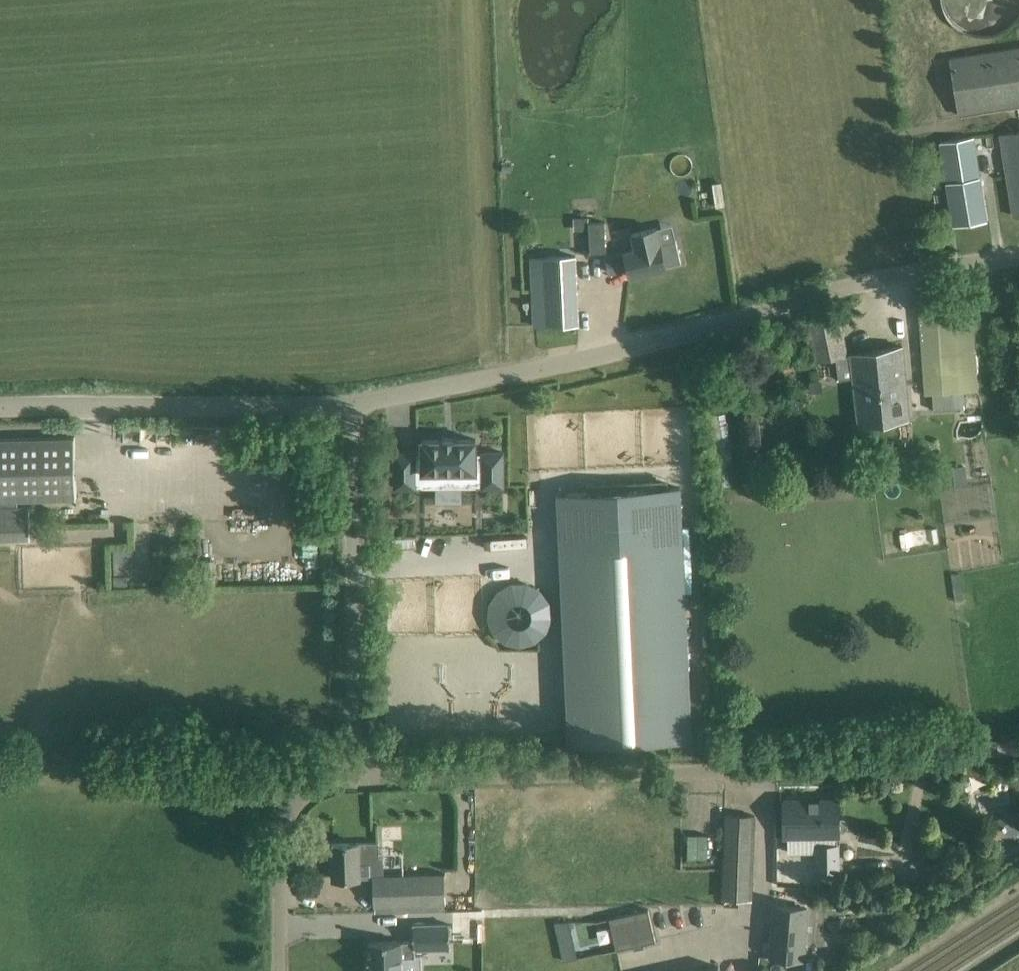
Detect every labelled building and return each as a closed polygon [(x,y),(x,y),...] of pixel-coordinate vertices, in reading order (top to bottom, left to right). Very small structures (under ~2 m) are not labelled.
[(1012,16),(1010,0),(946,0),(948,21),(1012,16)] [(949,58),(958,115),(1018,106),(1018,47),(949,58)] [(1001,136),(1013,215),(1018,215),(1018,133),(1001,136)] [(986,220),(973,137),(940,142),(954,225),(986,220)] [(605,222),(589,223),(590,253),(606,252),(605,222)] [(665,266),(681,263),(676,240),(660,244),(656,228),(632,234),(635,249),(624,252),(625,253),(606,257),(610,273),(628,268),(630,277),(666,268),(665,266)] [(579,324),(576,256),(532,258),(535,326),(579,324)] [(970,292),(919,295),(926,394),(932,394),(933,410),(961,408),(960,392),(977,391),(970,292)] [(888,369),(904,366),(903,346),(846,355),(838,313),(808,318),(815,361),(835,357),(838,380),(853,378),(854,389),(888,383),(887,378),(890,378),(888,369)] [(767,372),(763,355),(746,360),(750,376),(767,372)] [(888,383),(854,389),(859,426),(909,418),(904,366),(888,369),(890,378),(887,378),(888,383)] [(0,439),(0,538),(30,537),(29,505),(17,505),(17,499),(76,497),(74,437),(0,439)] [(396,453),(395,453),(395,455),(395,486),(395,488),(397,488),(397,487),(415,487),(415,486),(422,486),(422,487),(476,487),(476,485),(483,485),(483,487),(501,487),(502,487),(503,487),(503,485),(503,454),(503,452),(501,452),(484,453),(484,452),(483,452),(483,454),(476,454),(476,442),(476,441),(476,439),(474,439),(456,440),(456,438),(441,438),(441,440),(423,440),(422,440),(422,441),(422,443),(422,454),(415,454),(415,453),(414,453),(397,453),(396,453)] [(965,476),(963,463),(943,466),(945,479),(965,476)] [(556,494),(569,746),(692,740),(680,488),(556,494)] [(497,646),(554,634),(542,580),(486,592),(497,646)] [(787,836),(787,853),(817,853),(817,846),(838,846),(838,831),(843,832),(847,827),(847,822),(843,818),(838,818),(838,799),(783,800),(784,836),(787,836)] [(1012,808),(987,824),(998,842),(1018,829),(1018,819),(1012,808)] [(755,816),(726,815),(723,898),(752,899),(755,816)] [(687,833),(687,856),(707,856),(708,834),(687,833)] [(378,843),(332,843),(333,879),(353,878),(360,878),(374,878),(374,876),(384,876),(383,856),(378,857),(378,843)] [(838,882),(838,846),(817,846),(817,853),(818,882),(838,882)] [(956,873),(944,854),(925,866),(937,885),(956,873)] [(384,876),(374,876),(374,878),(374,904),(445,903),(444,874),(384,876)] [(807,908),(775,906),(770,957),(803,959),(807,908)] [(648,909),(609,918),(616,950),(655,941),(648,909)] [(401,941),(369,942),(369,961),(368,961),(368,970),(402,970),(402,957),(415,957),(415,949),(449,948),(449,924),(413,925),(413,937),(413,941),(411,941),(404,941),(401,942),(401,941)] [(571,929),(557,932),(560,946),(574,943),(571,929)]
